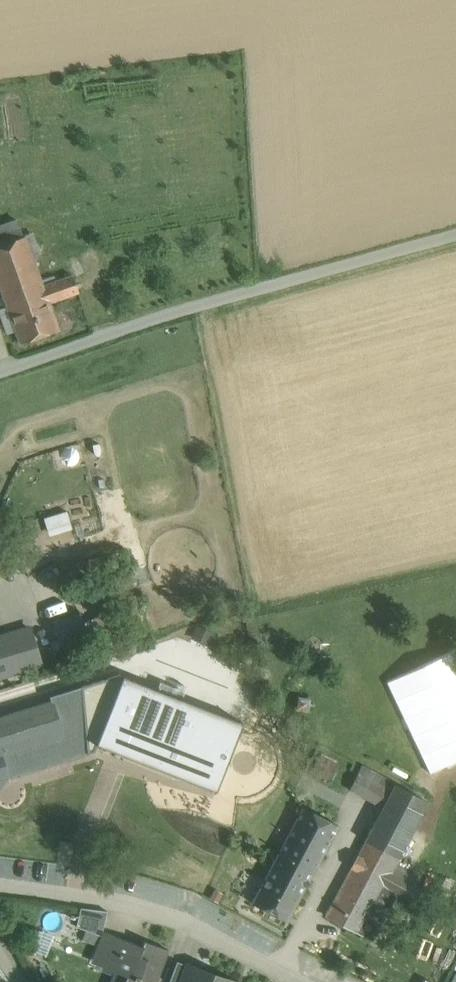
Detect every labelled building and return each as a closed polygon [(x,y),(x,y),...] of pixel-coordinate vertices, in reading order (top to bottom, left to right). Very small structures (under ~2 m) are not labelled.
[(0,225),(0,288),(1,292),(40,278),(24,236),(23,236),(17,220),(0,225)] [(72,276),(42,286),(47,298),(48,302),(78,292),(72,276)] [(40,278),(1,292),(7,307),(9,312),(47,298),(42,286),(40,278)] [(47,298),(9,312),(15,331),(20,343),(58,330),(48,302),(47,298)] [(15,331),(9,312),(7,307),(0,310),(0,314),(7,334),(15,331)] [(48,534),(72,526),(66,508),(43,516),(48,534)] [(80,609),(52,618),(61,647),(89,638),(80,609)] [(0,636),(0,676),(40,663),(29,627),(0,636)] [(387,677),(426,771),(455,758),(455,649),(387,677)] [(49,696),(51,701),(52,701),(63,734),(29,744),(33,756),(4,765),(4,773),(9,776),(88,753),(82,687),(49,696)] [(0,717),(0,784),(3,779),(4,773),(4,765),(33,756),(29,744),(63,734),(52,701),(51,701),(0,717)] [(396,785),(361,767),(350,790),(383,807),(384,808),(396,785)] [(427,801),(396,785),(384,808),(415,824),(427,801)] [(384,808),(383,807),(376,821),(408,838),(415,824),(384,808)] [(303,808),(252,903),(287,921),(337,826),(303,808)] [(408,838),(376,821),(365,841),(397,858),(408,838)] [(365,841),(326,915),(358,932),(383,885),(394,865),(397,858),(365,841)] [(417,877),(394,865),(383,885),(394,891),(407,897),(417,877)] [(383,885),(358,932),(369,938),(394,891),(383,885)] [(107,932),(101,948),(102,948),(99,957),(117,964),(110,981),(147,981),(150,976),(157,979),(168,950),(144,940),(141,949),(133,946),(134,942),(107,932)] [(177,961),(169,981),(186,981),(192,968),(188,967),(189,965),(177,961)] [(189,965),(188,967),(192,968),(186,981),(233,981),(189,965)]
